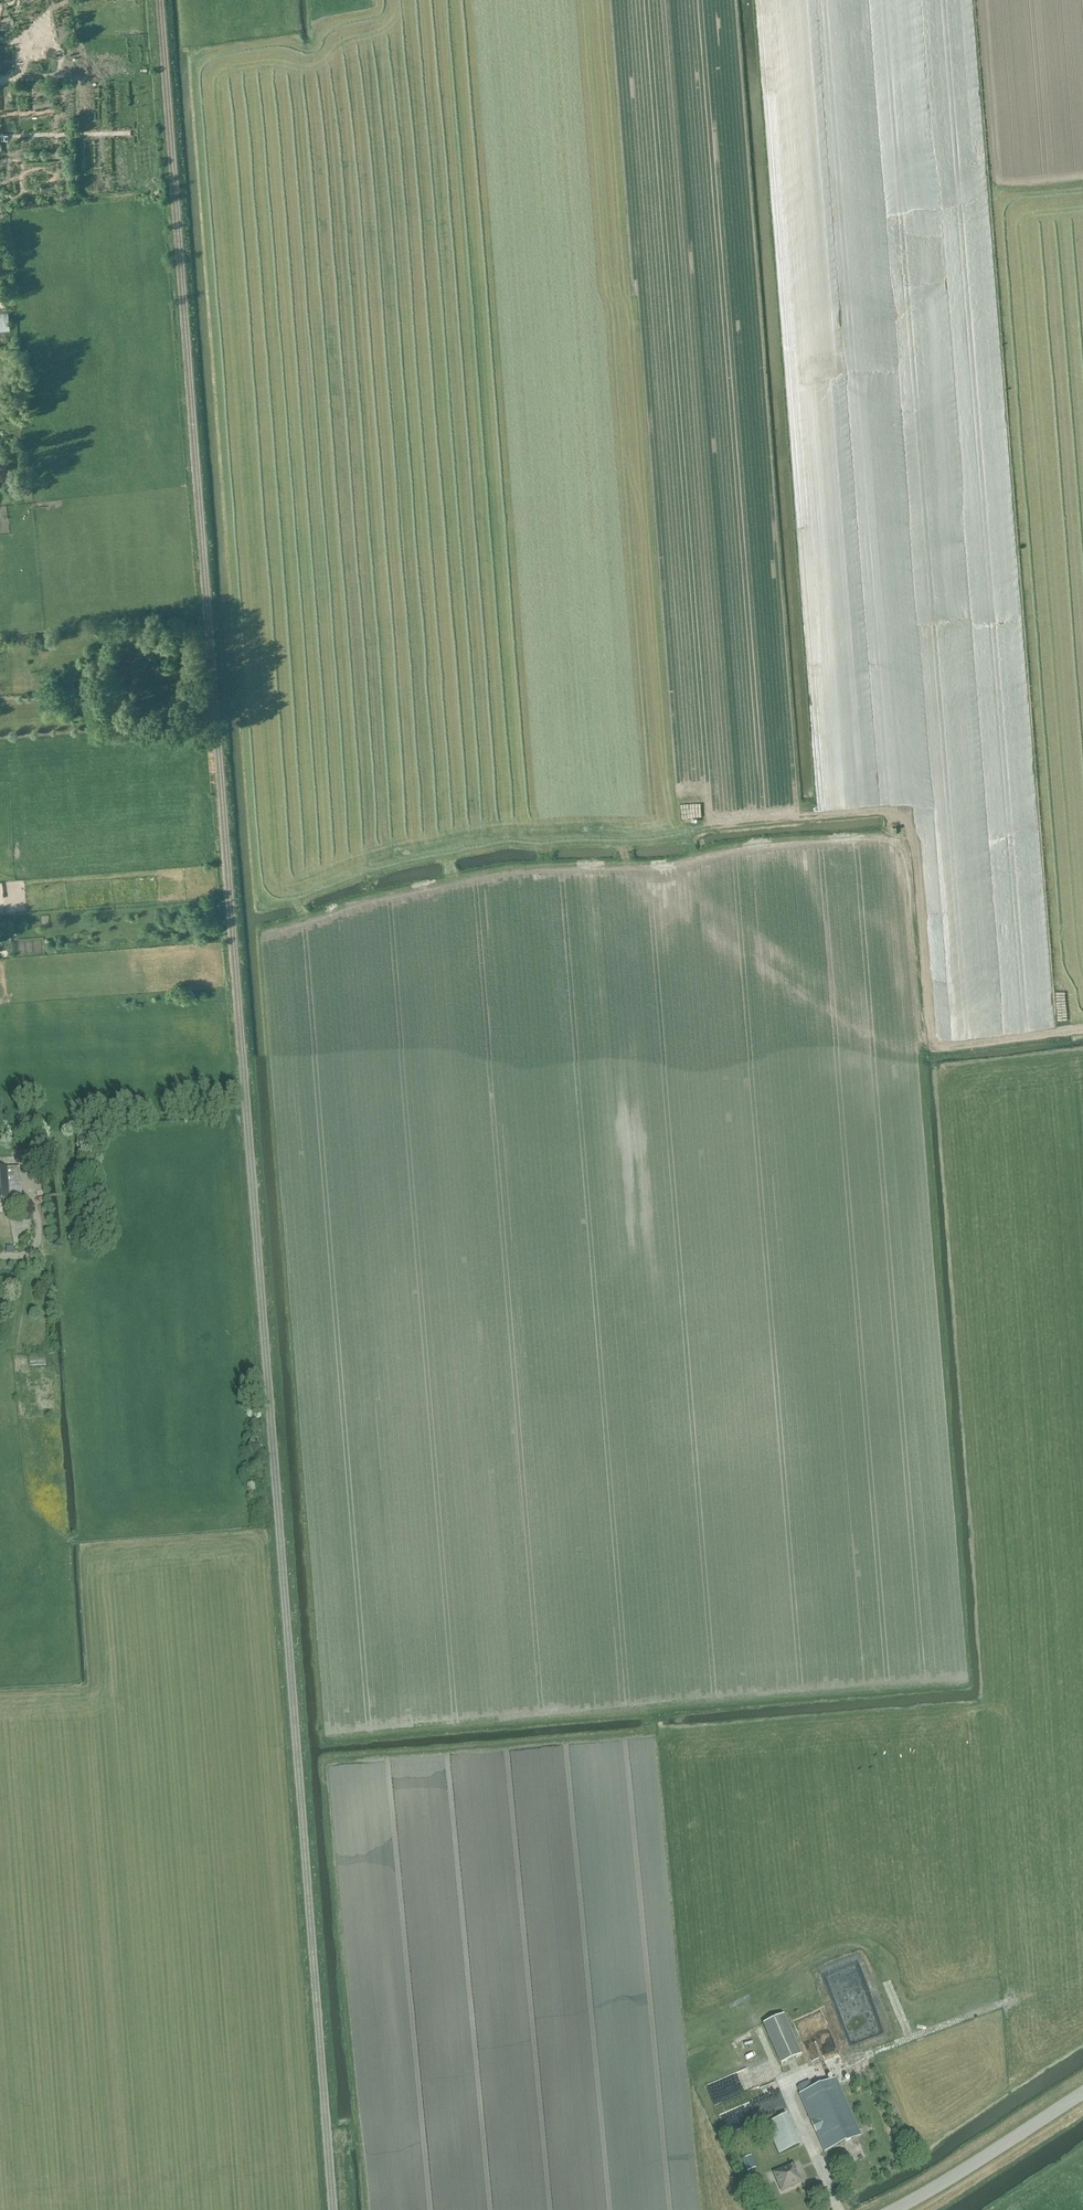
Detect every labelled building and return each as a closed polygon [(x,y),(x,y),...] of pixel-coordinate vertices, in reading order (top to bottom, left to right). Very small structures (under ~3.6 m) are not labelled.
[(20,1167),(8,1168),(0,1169),(0,1202),(10,1201),(10,1200),(22,1199),(20,1167)] [(846,2031),(856,2023),(851,2016),(854,2014),(849,2007),(835,2017),(846,2031)] [(763,2025),(781,2065),(802,2055),(784,2015),(763,2025)] [(813,2089),(809,2082),(797,2088),(800,2095),(799,2095),(824,2152),(861,2136),(836,2079),(813,2089)] [(773,2092),(762,2096),(764,2101),(775,2097),(773,2092)] [(759,2113),(754,2100),(714,2114),(719,2127),(759,2113)] [(800,2145),(786,2115),(765,2124),(779,2154),(800,2145)] [(837,2149),(842,2161),(858,2154),(853,2142),(837,2149)] [(774,2174),(782,2192),(802,2183),(794,2165),(774,2174)]
